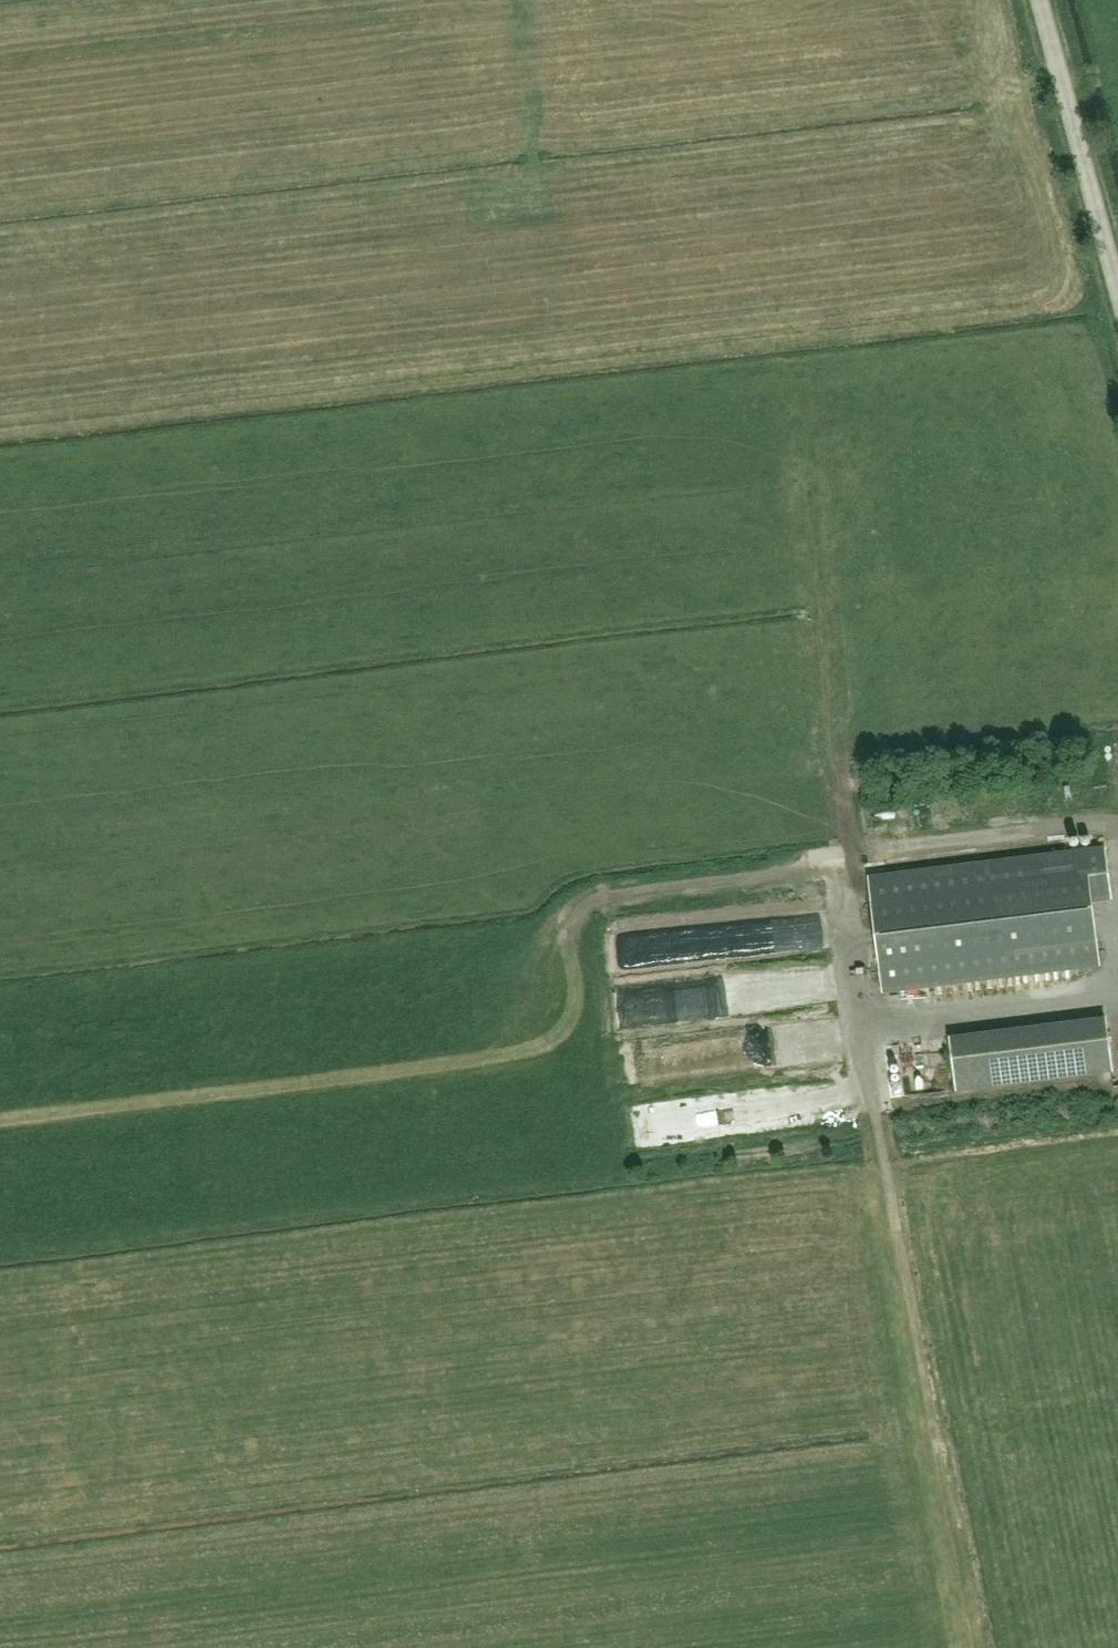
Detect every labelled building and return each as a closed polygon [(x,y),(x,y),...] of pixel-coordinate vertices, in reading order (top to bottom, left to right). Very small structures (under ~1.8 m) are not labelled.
[(864,812),(869,834),(879,832),(873,810),(864,812)] [(885,993),(1099,965),(1091,901),(1111,899),(1104,847),(870,876),(885,993)] [(955,1097),(1112,1084),(1107,1024),(950,1038),(955,1097)] [(922,1046),(896,1048),(897,1059),(923,1056),(922,1046)]
